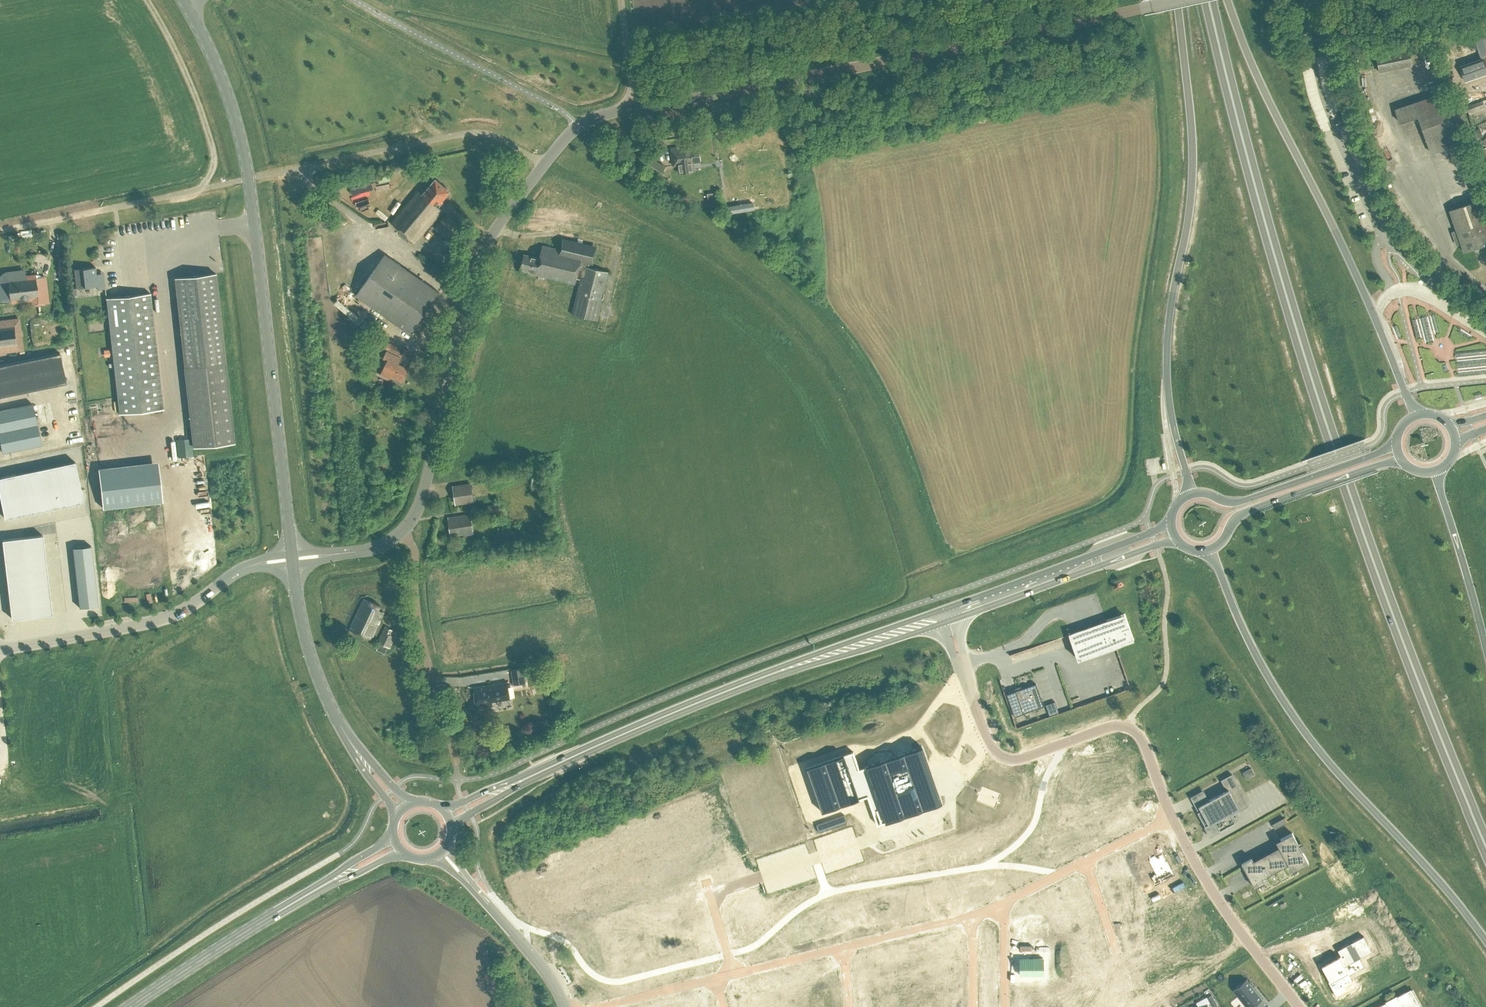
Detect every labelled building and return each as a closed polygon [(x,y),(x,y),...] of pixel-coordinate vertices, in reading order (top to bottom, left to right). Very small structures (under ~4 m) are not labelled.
[(1475,39),(1482,59),(1461,66),(1466,81),(1485,74),(1485,35),(1475,39)] [(1378,71),(1412,64),(1408,46),(1375,52),(1378,71)] [(1429,52),(1428,46),(1418,48),(1419,54),(1429,52)] [(1419,115),(1432,152),(1461,142),(1444,91),(1396,108),(1401,122),(1419,115)] [(1485,106),(1483,100),(1467,106),(1469,111),(1485,106)] [(1325,115),(1318,118),(1322,127),(1329,124),(1325,115)] [(671,148),(673,165),(678,164),(679,173),(695,170),(693,162),(700,161),(698,146),(681,148),(680,146),(671,148)] [(637,165),(658,177),(665,166),(644,154),(637,165)] [(435,179),(422,194),(416,190),(390,221),(415,242),(440,211),(436,208),(442,200),(441,200),(449,191),(435,179)] [(1450,209),(1457,230),(1452,231),(1457,245),(1462,243),(1464,251),(1485,243),(1485,213),(1481,198),(1450,209)] [(753,202),(730,206),(731,213),(754,209),(753,202)] [(457,222),(448,215),(446,217),(444,216),(435,228),(445,236),(457,222)] [(572,314),(597,320),(609,271),(579,264),(581,260),(591,262),(594,247),(564,240),(561,250),(542,245),(539,257),(524,254),(519,270),(575,284),(576,278),(580,279),(572,314)] [(440,291),(386,253),(357,294),(411,332),(440,291)] [(96,287),(97,290),(104,289),(103,276),(96,277),(95,267),(73,269),(75,289),(96,287)] [(1,294),(10,293),(10,301),(37,298),(37,303),(46,303),(43,277),(35,278),(35,275),(19,277),(19,272),(7,273),(5,274),(4,274),(3,275),(2,276),(1,277),(1,278),(0,279),(0,280),(0,283),(1,294)] [(215,273),(174,277),(193,447),(234,442),(215,273)] [(112,355),(119,413),(163,408),(150,294),(105,299),(111,348),(112,355)] [(340,299),(336,303),(356,321),(360,317),(340,299)] [(21,348),(18,320),(0,322),(0,351),(21,348)] [(368,351),(373,353),(377,346),(388,350),(391,343),(374,336),(368,351)] [(404,351),(392,345),(389,350),(402,356),(404,351)] [(112,355),(111,348),(103,349),(104,356),(112,355)] [(390,375),(402,380),(408,367),(397,362),(400,356),(387,350),(383,358),(387,359),(380,374),(389,378),(390,375)] [(60,353),(0,365),(0,397),(66,383),(60,353)] [(2,451),(41,443),(33,404),(0,411),(0,444),(2,451)] [(192,447),(191,438),(176,439),(178,457),(193,456),(192,447)] [(0,477),(0,498),(4,518),(24,514),(44,509),(63,505),(73,503),(83,501),(79,481),(75,461),(65,463),(55,465),(45,467),(35,469),(25,472),(16,474),(0,477)] [(158,461),(98,468),(102,508),(162,501),(158,461)] [(453,486),(455,502),(473,499),(471,483),(453,486)] [(500,510),(499,504),(486,506),(487,512),(500,510)] [(448,517),(451,537),(474,533),(471,513),(448,517)] [(42,534),(2,539),(12,618),(52,613),(42,534)] [(97,605),(91,545),(73,547),(79,607),(97,605)] [(349,629),(372,639),(383,613),(378,611),(381,606),(363,598),(349,629)] [(1068,633),(1078,659),(1134,640),(1125,613),(1068,633)] [(387,646),(389,647),(397,631),(384,625),(376,641),(379,642),(376,648),(384,652),(387,646)] [(514,683),(525,681),(523,668),(512,669),(514,683)] [(473,686),(476,705),(492,703),(491,699),(510,696),(507,680),(473,686)] [(1006,693),(1014,716),(1044,705),(1036,683),(1006,693)] [(1045,704),(1049,715),(1058,711),(1054,700),(1045,704)] [(913,749),(859,768),(853,751),(807,767),(822,811),(867,795),(877,824),(933,805),(941,802),(936,787),(928,763),(922,746),(913,749)] [(1246,779),(1255,774),(1251,767),(1242,772),(1246,779)] [(378,772),(374,775),(386,790),(390,788),(378,772)] [(1226,790),(1198,805),(1201,810),(1197,812),(1205,826),(1206,825),(1209,831),(1213,832),(1219,829),(1220,830),(1235,822),(1231,815),(1249,805),(1231,773),(1221,779),(1226,790)] [(459,816),(466,813),(463,806),(456,810),(459,816)] [(845,814),(816,824),(819,831),(847,821),(845,814)] [(1284,817),(1272,823),(1275,828),(1287,822),(1284,817)] [(1308,862),(1302,850),(1306,847),(1303,842),(1299,844),(1292,832),(1280,838),(1283,844),(1279,846),(1253,860),(1251,857),(1241,862),(1255,887),(1264,882),(1262,877),(1288,863),(1292,861),(1296,868),(1308,862)] [(1174,874),(1167,860),(1166,861),(1162,853),(1156,856),(1155,855),(1149,858),(1149,859),(1149,860),(1155,873),(1151,875),(1155,884),(1174,874)] [(1112,886),(1119,904),(1131,900),(1125,882),(1112,886)] [(1144,891),(1150,902),(1159,897),(1153,887),(1144,891)] [(1042,907),(1028,914),(1038,934),(1052,927),(1042,907)] [(1136,927),(1124,933),(1131,947),(1153,936),(1143,916),(1133,921),(1136,927)] [(1340,955),(1321,965),(1329,980),(1328,981),(1336,995),(1346,989),(1343,985),(1352,980),(1349,974),(1364,966),(1359,957),(1371,950),(1363,935),(1337,949),(1340,955)] [(1019,975),(1043,975),(1043,957),(1019,957),(1019,975)] [(888,958),(880,959),(881,963),(868,967),(867,963),(859,965),(862,977),(865,977),(866,981),(892,975),(888,958)] [(890,980),(892,988),(904,985),(902,978),(890,980)] [(1232,989),(1246,1006),(1262,1006),(1258,1001),(1263,998),(1250,982),(1249,982),(1246,978),(1232,989)] [(933,990),(936,990),(936,1006),(952,1006),(952,1005),(953,1005),(953,997),(952,997),(952,989),(945,989),(945,983),(933,983),(933,990)] [(1410,988),(1376,1006),(1420,1006),(1410,988)] [(747,1006),(763,1006),(759,992),(744,995),(747,1006)] [(1213,1006),(1216,1004),(1211,995),(1207,997),(1213,1006)] [(895,1006),(894,998),(877,999),(878,1006),(894,1006),(895,1006)]
